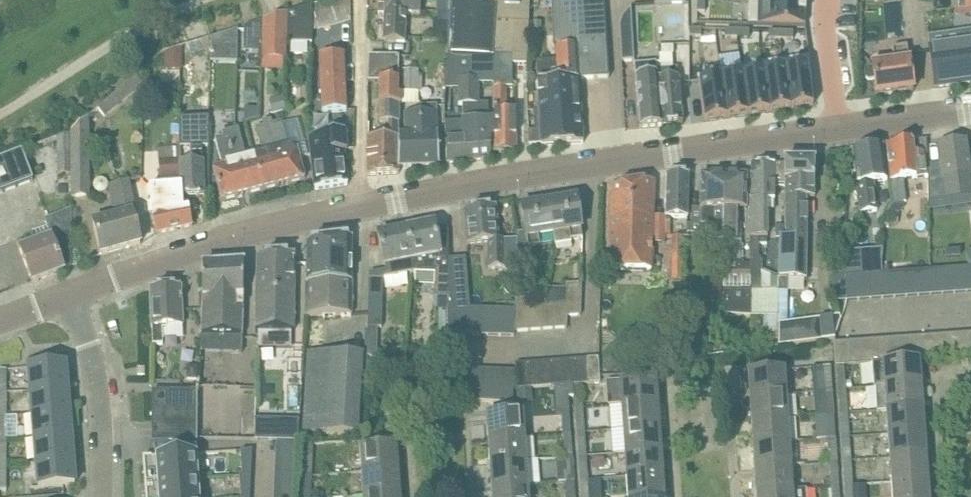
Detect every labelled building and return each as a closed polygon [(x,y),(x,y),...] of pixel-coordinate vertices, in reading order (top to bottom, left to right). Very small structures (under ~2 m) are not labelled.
[(331,26),(351,20),(351,0),(323,0),(331,26)] [(416,14),(421,14),(422,0),(384,0),(383,40),(406,41),(407,14),(416,14)] [(450,3),(449,22),(448,36),(445,78),(458,78),(478,78),(494,79),(494,54),(509,54),(510,63),(527,63),(529,0),(451,0),(450,3)] [(529,143),(541,143),(541,145),(583,143),(579,79),(609,77),(605,0),(551,0),(553,35),(561,35),(562,45),(557,46),(558,66),(549,66),(549,63),(535,64),(535,75),(543,75),(543,80),(537,80),(538,109),(533,109),(535,132),(528,132),(529,143)] [(696,12),(705,12),(705,0),(697,0),(696,12)] [(958,12),(970,12),(970,0),(958,0),(958,12)] [(438,1),(438,9),(440,9),(439,21),(449,22),(450,2),(440,1),(438,1)] [(748,1),(748,24),(805,25),(806,2),(748,1)] [(310,42),(312,4),(290,10),(290,41),(310,42)] [(634,60),(631,6),(623,15),(619,24),(621,60),(634,60)] [(261,51),(261,56),(285,57),(286,11),(261,18),(261,19),(261,51)] [(244,25),(244,50),(261,51),(261,19),(244,25)] [(437,21),(436,35),(448,36),(449,22),(439,21),(437,21)] [(928,44),(935,87),(970,82),(970,26),(958,28),(960,39),(928,44)] [(212,36),(211,48),(238,49),(238,27),(216,34),(212,36)] [(689,28),(689,36),(701,36),(701,28),(689,28)] [(725,29),(725,37),(737,37),(737,29),(725,29)] [(737,29),(737,37),(749,37),(749,29),(737,29)] [(769,30),(769,38),(781,38),(781,30),(769,30)] [(781,30),(781,38),(793,39),(793,31),(781,30)] [(866,65),(864,68),(865,75),(868,77),(874,76),(877,96),(913,90),(907,46),(891,49),(893,60),(872,62),(872,64),(866,65)] [(179,47),(167,51),(168,69),(180,69),(179,47)] [(662,125),(658,69),(657,69),(656,52),(634,54),(640,127),(662,125)] [(318,55),(319,75),(321,112),(346,111),(343,54),(318,55)] [(494,54),(494,79),(493,152),(515,152),(515,110),(506,110),(505,87),(510,87),(510,63),(509,54),(494,54)] [(368,136),(367,175),(399,173),(398,167),(399,134),(399,105),(401,105),(401,95),(398,95),(398,55),(389,55),(369,55),(368,80),(381,81),(380,119),(383,119),(383,123),(389,123),(389,136),(368,136)] [(809,55),(784,59),(791,108),(813,105),(810,83),(813,83),(809,55)] [(784,59),(762,62),(769,111),(791,108),(784,59)] [(742,65),(741,65),(748,114),(769,111),(762,62),(761,62),(762,67),(742,69),(742,65)] [(741,65),(719,68),(726,118),(748,114),(741,65)] [(658,69),(662,125),(683,124),(678,68),(658,69)] [(719,73),(698,76),(704,121),(726,118),(719,68),(718,68),(719,73)] [(422,92),(422,77),(418,77),(419,69),(402,69),(401,91),(418,91),(422,92)] [(135,75),(97,108),(105,117),(142,83),(135,75)] [(478,78),(458,78),(459,104),(472,104),(473,121),(445,122),(445,142),(446,162),(491,158),(491,152),(489,120),(488,120),(487,103),(478,103),(478,78)] [(282,97),(268,100),(271,112),(285,108),(282,97)] [(399,134),(398,167),(439,165),(438,146),(437,105),(418,105),(418,112),(406,113),(406,134),(399,134)] [(191,161),(179,161),(180,176),(180,185),(182,197),(205,196),(204,176),(203,161),(205,161),(205,144),(209,144),(208,115),(191,116),(180,116),(181,145),(190,145),(191,161)] [(71,131),(71,132),(71,197),(89,193),(88,117),(71,131)] [(266,120),(283,184),(304,178),(295,144),(286,146),(280,121),(272,123),(271,119),(266,120)] [(283,184),(266,120),(262,121),(263,125),(255,127),(262,153),(254,155),(263,189),(283,184)] [(230,129),(226,130),(243,194),(263,189),(254,155),(246,157),(239,132),(231,134),(230,129)] [(243,194),(226,130),(221,132),(223,136),(215,138),(221,164),(213,166),(222,200),(243,194)] [(309,135),(315,189),(347,184),(343,151),(347,151),(344,130),(309,135)] [(70,132),(58,136),(58,173),(71,173),(70,132),(70,131),(70,132)] [(927,139),(911,141),(915,176),(925,175),(925,164),(927,164),(927,139)] [(915,176),(911,141),(886,144),(894,203),(905,202),(902,178),(915,176)] [(927,164),(925,164),(925,175),(927,174),(928,199),(945,199),(943,179),(969,176),(970,192),(970,165),(969,165),(966,142),(938,146),(940,162),(927,164)] [(887,178),(885,164),(882,145),(851,149),(860,212),(875,210),(871,180),(887,178)] [(22,151),(21,150),(0,158),(0,193),(33,181),(22,151)] [(179,159),(159,160),(159,162),(160,177),(180,176),(179,161),(179,159)] [(784,161),(784,163),(784,199),(784,226),(784,238),(777,238),(777,277),(777,288),(787,288),(787,278),(807,278),(807,197),(814,197),(814,161),(784,161)] [(784,199),(784,163),(750,163),(751,212),(746,212),(747,238),(749,238),(767,237),(767,210),(767,199),(774,199),(784,199)] [(666,174),(666,194),(665,215),(688,216),(689,174),(666,174)] [(724,242),(724,175),(701,174),(701,209),(692,209),(692,225),(711,225),(711,241),(713,241),(712,261),(724,261),(724,242)] [(746,175),(724,175),(724,242),(724,261),(741,262),(741,241),(736,241),(737,208),(746,208),(746,175)] [(180,176),(160,177),(161,186),(180,185),(180,176)] [(654,180),(609,186),(610,268),(655,268),(654,180)] [(93,223),(96,235),(101,254),(140,244),(132,214),(136,213),(127,182),(112,186),(120,215),(93,223)] [(182,197),(180,185),(161,186),(151,186),(152,212),(151,212),(151,215),(155,234),(192,226),(188,207),(183,208),(182,197)] [(549,202),(554,233),(569,231),(570,239),(582,237),(576,198),(549,202)] [(554,233),(549,202),(522,207),(525,231),(517,232),(517,258),(532,256),(530,246),(540,244),(539,235),(554,233)] [(503,268),(505,239),(500,239),(496,205),(464,209),(468,243),(488,241),(488,269),(503,268)] [(34,237),(17,243),(25,264),(32,280),(33,283),(64,271),(64,270),(71,267),(71,265),(71,235),(72,206),(44,217),(47,226),(32,232),(33,234),(34,237)] [(887,212),(886,223),(897,225),(898,213),(887,212)] [(448,292),(449,272),(449,268),(449,258),(449,250),(448,250),(439,250),(434,223),(406,229),(412,259),(413,271),(435,272),(434,295),(438,296),(448,296),(448,292)] [(412,259),(406,229),(379,234),(385,264),(412,259)] [(682,257),(683,236),(674,235),(673,257),(682,257)] [(352,237),(306,243),(307,314),(352,314),(352,237)] [(767,237),(749,238),(750,264),(752,264),(752,288),(754,288),(777,288),(777,277),(762,270),(762,263),(759,259),(759,243),(767,243),(767,237)] [(294,253),(257,255),(256,330),(293,331),(294,253)] [(448,292),(448,296),(448,309),(462,310),(468,310),(465,280),(463,257),(449,258),(449,268),(449,272),(448,292)] [(200,382),(199,392),(197,430),(234,432),(235,406),(240,406),(244,295),(243,263),(203,265),(205,296),(203,296),(200,382)] [(968,291),(966,267),(954,268),(955,292),(968,291)] [(943,293),(942,268),(930,269),(931,294),(943,293)] [(955,292),(954,268),(942,268),(943,293),(955,292)] [(931,294),(930,269),(918,270),(919,295),(931,294)] [(919,295),(918,270),(905,271),(907,296),(919,295)] [(907,296),(905,271),(893,272),(895,297),(907,296)] [(895,297),(893,272),(881,273),(883,297),(895,297)] [(883,297),(881,273),(869,274),(871,298),(883,297)] [(859,299),(857,274),(845,275),(846,300),(859,299)] [(871,298),(869,274),(857,274),(859,299),(871,298)] [(846,300),(845,275),(832,276),(834,301),(846,300)] [(381,327),(382,281),(369,281),(369,327),(381,327)] [(543,303),(543,329),(567,327),(567,316),(580,315),(581,283),(566,282),(565,302),(543,303)] [(150,286),(150,289),(153,345),(163,344),(162,325),(182,324),(181,285),(150,286)] [(752,315),(752,288),(725,288),(725,315),(752,315)] [(777,320),(777,288),(754,288),(752,288),(752,315),(765,315),(764,347),(777,347),(777,320)] [(434,295),(433,309),(435,309),(448,309),(448,296),(438,296),(434,295)] [(530,304),(532,304),(531,298),(517,299),(516,331),(529,330),(530,304)] [(543,303),(532,304),(530,304),(529,330),(543,329),(543,303)] [(448,309),(448,334),(461,334),(462,310),(448,309)] [(462,310),(461,334),(474,334),(475,310),(468,310),(462,310)] [(475,310),(474,334),(487,335),(488,310),(475,310)] [(488,310),(487,335),(500,335),(500,311),(488,310)] [(500,311),(500,335),(513,336),(513,335),(514,335),(514,331),(515,311),(500,311)] [(839,314),(777,320),(777,347),(835,338),(840,320),(841,319),(839,314)] [(382,334),(382,329),(368,329),(368,333),(365,332),(364,357),(378,358),(379,334),(382,334)] [(960,332),(948,333),(949,357),(962,356),(960,332)] [(948,333),(935,334),(937,358),(949,357),(948,333)] [(935,334),(923,335),(924,358),(937,358),(935,334)] [(923,335),(910,336),(912,359),(919,359),(924,358),(923,335)] [(910,336),(897,337),(899,360),(912,359),(910,336)] [(897,337),(885,338),(887,361),(899,360),(897,337)] [(887,361),(885,338),(872,339),(874,362),(887,361)] [(861,363),(860,339),(847,340),(849,364),(861,363)] [(872,339),(860,339),(861,363),(871,362),(874,362),(872,339)] [(849,364),(847,340),(835,341),(836,365),(844,364),(849,364)] [(362,372),(362,365),(361,365),(362,353),(307,350),(303,431),(358,434),(362,372)] [(586,358),(588,383),(600,383),(598,357),(586,358)] [(576,384),(574,358),(563,359),(564,385),(567,385),(574,385),(576,384)] [(586,358),(574,358),(576,384),(582,384),(588,383),(586,358)] [(564,385),(563,359),(551,360),(553,386),(559,386),(564,385)] [(873,387),(885,386),(921,383),(919,359),(912,359),(899,360),(887,361),(874,362),(871,362),(873,387)] [(553,386),(551,360),(539,361),(541,387),(553,386)] [(539,361),(528,362),(529,388),(531,388),(541,387),(539,361)] [(529,388),(528,362),(515,363),(517,389),(529,388)] [(31,390),(67,387),(65,363),(29,366),(31,390)] [(405,363),(362,365),(362,372),(405,370),(405,363)] [(844,364),(836,365),(838,389),(846,389),(844,364)] [(824,390),(832,390),(830,365),(822,366),(824,390)] [(192,366),(188,370),(188,380),(198,380),(198,366),(192,366)] [(449,369),(447,399),(461,399),(462,368),(449,367),(449,369)] [(462,368),(461,399),(474,400),(475,368),(462,368)] [(475,368),(474,400),(487,401),(488,369),(475,368)] [(750,396),(786,393),(784,368),(748,371),(750,396)] [(488,369),(487,401),(499,401),(501,369),(488,369)] [(501,369),(499,401),(513,402),(514,370),(501,369)] [(621,406),(658,403),(656,378),(619,380),(621,406)] [(199,392),(200,382),(191,382),(191,393),(153,392),(153,391),(152,391),(151,441),(196,442),(197,392),(199,392)] [(923,407),(921,383),(885,386),(873,387),(874,411),(886,410),(923,407)] [(582,384),(576,384),(574,385),(575,408),(583,408),(582,384)] [(567,385),(564,385),(559,386),(563,434),(571,433),(567,385)] [(69,411),(67,387),(31,390),(33,414),(69,411)] [(529,388),(517,389),(518,401),(532,400),(531,388),(529,388)] [(846,389),(838,389),(840,413),(848,413),(848,412),(855,412),(854,388),(846,389)] [(832,390),(824,390),(826,414),(834,414),(832,390)] [(786,393),(750,396),(751,420),(788,417),(786,393)] [(658,403),(621,406),(623,429),(659,427),(658,403)] [(923,407),(886,410),(888,434),(924,431),(923,407)] [(585,432),(583,408),(575,408),(577,433),(585,432)] [(71,435),(69,411),(33,414),(35,438),(71,435)] [(488,439),(524,437),(523,411),(486,414),(488,439)] [(849,436),(848,413),(840,413),(842,437),(849,436)] [(834,414),(826,414),(827,438),(835,438),(834,414)] [(788,417),(751,420),(753,444),(789,441),(788,417)] [(255,418),(255,439),(298,440),(299,419),(255,418)] [(661,450),(659,427),(623,429),(625,453),(661,450)] [(926,455),(924,431),(888,434),(890,458),(926,455)] [(585,432),(577,433),(579,456),(587,455),(587,454),(594,453),(593,432),(585,432)] [(571,433),(563,434),(564,457),(572,457),(571,433)] [(73,460),(71,435),(35,438),(37,463),(73,460)] [(851,460),(849,436),(842,437),(843,461),(851,460)] [(526,460),(524,437),(488,439),(490,463),(526,460)] [(837,462),(835,438),(827,438),(829,462),(837,462)] [(789,441),(753,444),(755,467),(791,465),(789,441)] [(315,444),(305,443),(304,475),(314,476),(315,444)] [(362,472),(398,469),(396,444),(360,447),(362,472)] [(167,455),(143,457),(146,496),(200,496),(197,448),(167,450),(167,455)] [(252,450),(240,450),(241,462),(251,462),(252,450)] [(663,474),(661,450),(625,453),(626,476),(663,474)] [(587,455),(579,456),(580,480),(588,480),(587,455)] [(928,479),(926,455),(890,458),(891,482),(928,479)] [(574,481),(572,457),(564,457),(566,481),(574,481)] [(75,484),(73,460),(37,463),(39,487),(75,484)] [(528,485),(526,460),(490,463),(491,487),(528,485)] [(853,485),(851,460),(843,461),(845,485),(853,485)] [(251,462),(241,462),(242,474),(251,474),(251,462)] [(837,462),(829,462),(831,486),(839,486),(837,462)] [(791,465),(755,467),(756,491),(793,489),(791,465)] [(398,469),(362,472),(363,495),(400,493),(398,469)] [(239,475),(240,486),(250,486),(251,474),(242,474),(239,475)] [(626,476),(628,496),(664,496),(663,474),(626,476)] [(305,475),(304,496),(311,496),(312,476),(305,475)] [(928,479),(891,482),(892,496),(929,496),(928,479)] [(580,480),(582,496),(590,496),(588,480),(580,480)] [(574,481),(566,481),(567,496),(575,496),(574,481)] [(528,485),(491,487),(492,496),(529,496),(528,485)] [(853,485),(845,485),(846,496),(854,496),(853,485)] [(240,486),(241,496),(250,496),(250,486),(240,486)] [(831,486),(832,496),(840,496),(839,486),(831,486)] [(756,491),(757,496),(793,496),(793,489),(756,491)]
